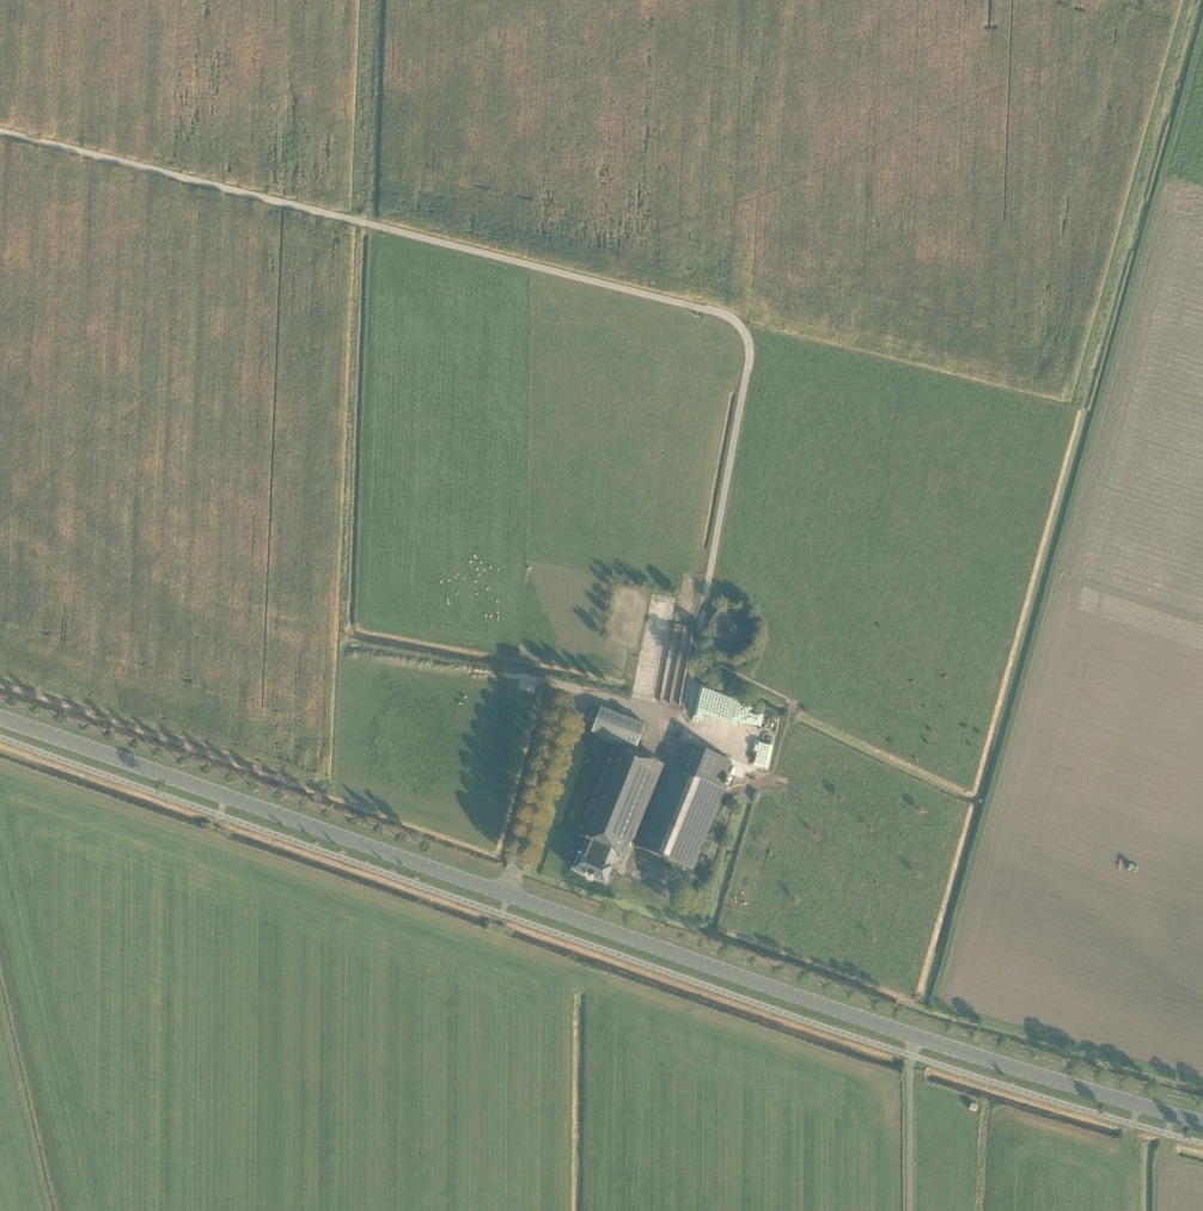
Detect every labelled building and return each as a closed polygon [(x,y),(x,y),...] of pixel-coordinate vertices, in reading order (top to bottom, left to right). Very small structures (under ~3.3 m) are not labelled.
[(653,620),(668,619),(668,612),(677,611),(677,603),(652,604),(653,620)] [(675,682),(686,626),(678,625),(667,680),(675,682)] [(749,628),(720,629),(720,639),(717,639),(718,650),(749,649),(749,628)] [(744,703),(729,754),(751,761),(753,755),(757,756),(760,744),(751,742),(761,708),(744,703)] [(593,732),(636,749),(646,726),(602,708),(593,732)] [(633,839),(634,840),(664,765),(615,745),(578,836),(588,840),(581,855),(580,855),(573,872),(606,885),(613,868),(612,868),(616,856),(624,860),(633,839)] [(688,748),(679,771),(706,782),(722,788),(727,774),(731,765),(688,748)] [(635,846),(693,870),(725,790),(667,767),(635,846)]
